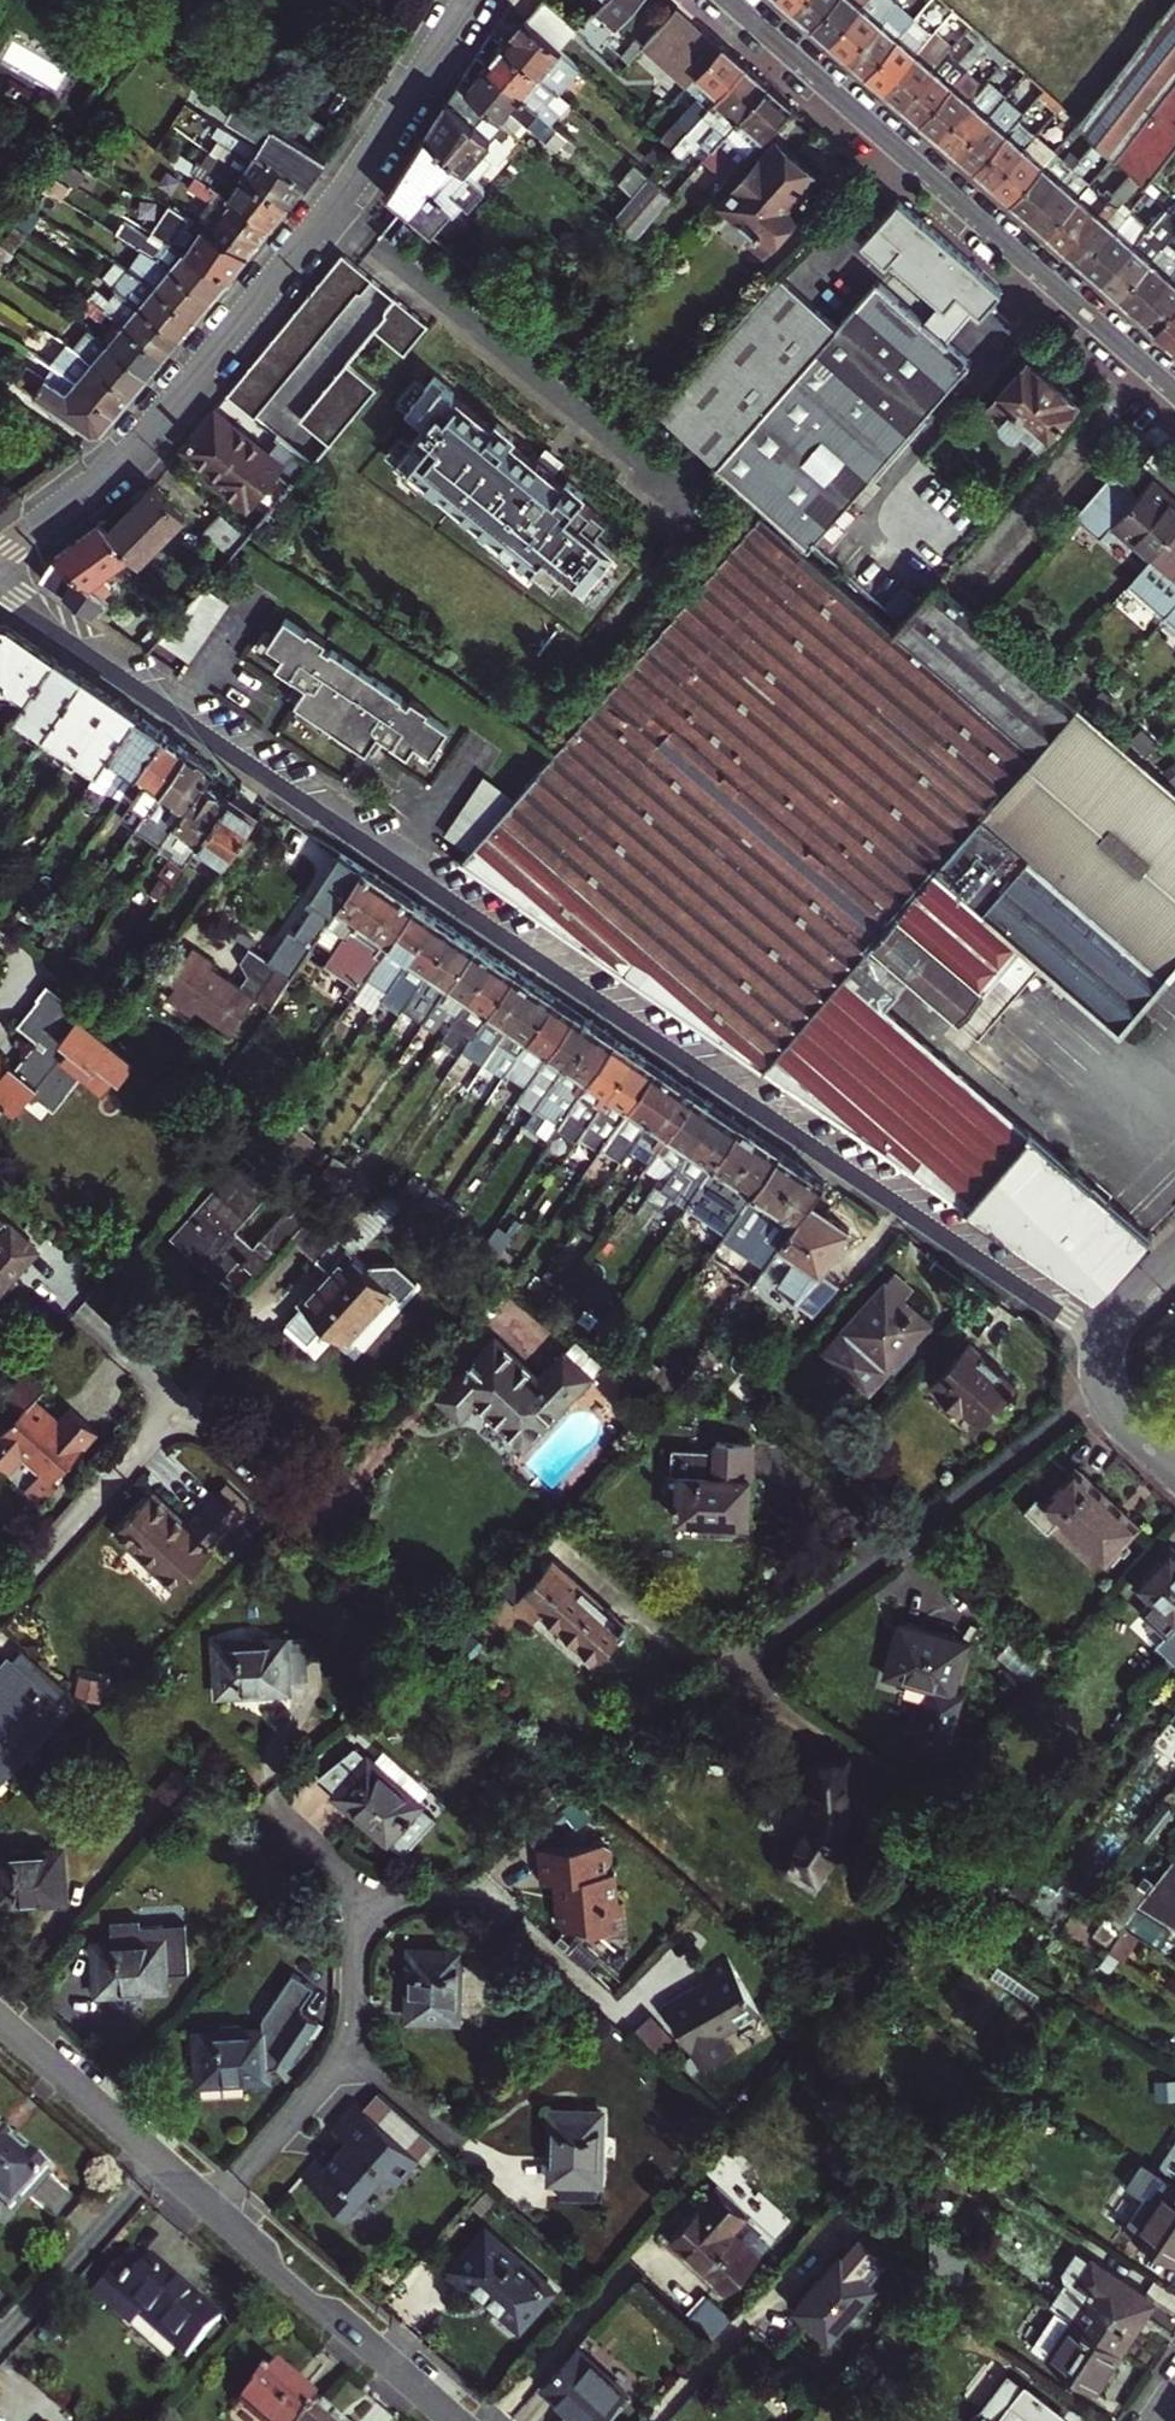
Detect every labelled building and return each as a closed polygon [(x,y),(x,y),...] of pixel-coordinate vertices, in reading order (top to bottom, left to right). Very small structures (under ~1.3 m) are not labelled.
[(525,18),(552,41),(571,18),(549,0),(540,0),(525,18)] [(579,25),(599,43),(637,0),(601,0),(579,25)] [(795,10),(803,0),(783,0),(795,10)] [(795,10),(811,25),(833,0),(803,0),(795,10)] [(811,25),(815,28),(830,42),(863,5),(867,0),(833,0),(811,25)] [(848,56),(892,7),(884,0),(867,0),(863,5),(830,42),(848,56)] [(848,56),(865,72),(898,36),(905,27),(929,0),(919,0),(922,3),(913,14),(897,1),(892,7),(848,56)] [(951,14),(957,6),(951,0),(935,0),(951,14)] [(1080,120),(1092,132),(1097,138),(1106,146),(1132,172),(1138,177),(1145,185),(1174,146),(1174,0),(1080,120)] [(957,6),(951,14),(968,31),(975,22),(957,6)] [(690,83),(721,48),(676,7),(644,42),(690,83)] [(552,41),(525,18),(504,43),(557,90),(580,64),(552,41)] [(968,31),(964,35),(982,51),(993,39),(986,33),(975,22),(968,31)] [(905,27),(898,36),(917,52),(924,44),(905,27)] [(924,44),(917,52),(934,68),(945,57),(937,50),(943,43),(932,35),(924,44)] [(620,51),(629,59),(643,44),(634,36),(620,51)] [(865,72),(884,88),(917,52),(898,36),(865,72)] [(1011,56),(993,39),(982,51),(1001,67),(1003,64),(1011,56)] [(702,103),(708,109),(748,63),(724,42),(721,48),(690,83),(706,99),(702,103)] [(557,90),(504,43),(485,65),(552,122),(570,101),(557,90)] [(884,88),(902,104),(934,68),(917,52),(884,88)] [(1003,64),(1010,70),(1021,79),(1028,71),(1011,56),(1003,64)] [(963,73),(945,57),(934,68),(953,84),(962,74),(963,73)] [(718,121),(729,130),(770,83),(748,63),(708,109),(676,146),(674,148),(682,155),(695,140),(699,144),(703,138),(718,121)] [(485,65),(466,86),(516,130),(525,138),(532,144),(552,122),(485,65)] [(934,68),(902,104),(921,121),(953,84),(934,68)] [(1021,79),(1010,70),(979,106),(989,115),(1005,97),(1016,85),(1021,79)] [(1021,79),(1016,85),(1023,90),(1027,85),(1039,96),(1046,89),(1028,71),(1021,79)] [(980,90),(962,74),(953,84),(971,100),(980,90)] [(469,170),(496,139),(501,134),(507,140),(516,130),(466,86),(459,80),(427,133),(469,170)] [(739,142),(751,152),(794,103),(770,83),(729,130),(714,148),(725,157),(739,142)] [(953,84),(921,121),(939,137),(971,100),(953,84)] [(237,99),(229,94),(212,86),(196,112),(220,127),(237,99)] [(1039,96),(1031,105),(1040,112),(1047,104),(1057,112),(1063,105),(1046,89),(1039,96)] [(989,115),(1007,132),(1024,114),(1005,97),(989,115)] [(663,135),(676,146),(708,109),(702,103),(695,98),(663,135)] [(236,137),(255,149),(307,179),(328,153),(237,99),(220,127),(226,131),(236,137)] [(294,102),(289,99),(277,120),(282,122),(294,102)] [(971,100),(939,137),(956,151),(989,115),(979,106),(971,100)] [(1052,133),(1062,142),(1080,120),(1063,105),(1057,112),(1064,119),(1052,133)] [(1025,147),(1037,134),(1043,127),(1025,112),(1024,114),(1007,132),(1025,147)] [(989,115),(956,151),(975,168),(1007,132),(989,115)] [(703,138),(714,148),(729,130),(718,121),(703,138)] [(512,154),(525,138),(516,130),(507,140),(501,134),(496,139),(506,149),(512,154)] [(226,131),(211,154),(290,201),(307,179),(255,149),(236,137),(226,131)] [(1007,132),(975,168),(980,173),(993,184),(1025,147),(1007,132)] [(469,170),(427,133),(388,195),(434,232),(464,197),(470,202),(486,184),(480,179),(469,170)] [(660,164),(665,157),(674,148),(676,146),(663,135),(661,133),(645,151),(660,164)] [(1037,134),(1025,147),(1043,163),(1054,150),(1037,134)] [(795,201),(800,196),(806,196),(814,187),(812,181),(819,174),(778,138),(723,201),(754,228),(749,234),(755,239),(762,245),(767,250),(804,208),(795,201)] [(1077,160),(1029,215),(1047,231),(1090,182),(1081,174),(1106,146),(1097,138),(1077,160)] [(469,170),(480,179),(506,149),(496,139),(469,170)] [(993,184),(1011,200),(1043,163),(1025,147),(993,184)] [(674,165),(682,155),(674,148),(665,157),(674,165)] [(717,167),(725,157),(714,148),(706,157),(717,167)] [(1011,200),(1029,215),(1077,160),(1071,155),(1066,161),(1054,150),(1043,163),(1011,200)] [(290,201),(211,154),(202,168),(183,156),(178,163),(196,175),(272,222),(290,201)] [(653,173),(634,157),(616,177),(634,194),(650,176),(653,173)] [(63,161),(53,172),(82,188),(89,176),(63,161)] [(1113,193),(1065,247),(1083,263),(1126,213),(1115,203),(1120,199),(1138,177),(1132,172),(1113,193)] [(211,199),(197,221),(248,252),(272,222),(196,175),(189,185),(211,199)] [(614,216),(637,236),(672,195),(650,176),(634,194),(614,216)] [(1090,182),(1047,231),(1065,247),(1113,193),(1108,188),(1103,194),(1090,182)] [(42,186),(36,193),(56,205),(61,197),(42,186)] [(1002,288),(899,197),(864,238),(888,260),(893,253),(948,301),(959,288),(983,309),(1002,288)] [(1130,208),(1120,199),(1115,203),(1126,213),(1130,208)] [(27,205),(14,223),(26,232),(40,214),(27,205)] [(1161,246),(1174,231),(1174,214),(1166,205),(1148,226),(1101,279),(1119,295),(1152,258),(1161,246)] [(187,215),(176,208),(165,222),(176,228),(187,215)] [(1126,213),(1083,263),(1101,279),(1148,226),(1130,208),(1126,213)] [(139,221),(166,236),(231,273),(248,252),(197,221),(187,215),(176,228),(165,222),(147,211),(139,221)] [(168,268),(210,298),(217,290),(231,273),(166,236),(162,241),(125,217),(116,229),(168,268)] [(14,248),(26,232),(14,223),(1,240),(14,248)] [(754,254),(762,245),(755,239),(747,248),(754,254)] [(14,248),(1,240),(0,241),(0,268),(14,248)] [(1152,258),(1169,273),(1174,266),(1174,258),(1171,255),(1161,246),(1152,258)] [(346,254),(229,395),(256,416),(358,292),(364,291),(375,277),(346,254)] [(114,264),(135,278),(142,268),(128,258),(126,260),(120,256),(114,264)] [(1152,258),(1119,295),(1136,310),(1169,273),(1152,258)] [(129,301),(136,307),(179,336),(194,318),(151,289),(142,284),(139,286),(101,260),(90,275),(98,280),(117,293),(129,301)] [(1156,327),(1174,305),(1174,266),(1169,273),(1136,310),(1142,315),(1156,327)] [(168,268),(151,289),(194,318),(210,298),(168,268)] [(718,461),(839,324),(777,270),(656,406),(718,461)] [(879,278),(839,324),(718,461),(808,540),(971,357),(879,278)] [(82,298),(87,301),(102,312),(108,304),(117,293),(98,280),(89,290),(82,298)] [(567,290),(556,281),(546,294),(556,302),(567,290)] [(82,298),(89,290),(80,283),(74,291),(82,298)] [(398,295),(376,328),(406,352),(431,322),(398,295)] [(82,307),(102,321),(107,315),(102,312),(87,301),(82,307)] [(113,320),(121,325),(136,307),(129,301),(120,313),(113,320)] [(102,312),(107,315),(113,320),(120,313),(108,304),(102,312)] [(1156,327),(1174,343),(1174,305),(1156,327)] [(136,307),(121,325),(163,355),(179,336),(136,307)] [(110,339),(106,345),(147,374),(163,355),(121,325),(113,320),(107,315),(102,321),(97,329),(110,339)] [(91,334),(78,354),(131,394),(147,374),(106,345),(91,334)] [(78,354),(61,375),(115,412),(131,394),(78,354)] [(1030,357),(992,399),(1009,414),(1016,407),(1029,419),(1023,426),(1043,443),(1080,401),(1030,357)] [(348,362),(300,420),(330,444),(378,386),(348,362)] [(27,367),(17,382),(91,430),(101,429),(115,412),(61,375),(54,385),(27,367)] [(426,385),(413,401),(431,417),(426,424),(411,442),(400,455),(410,463),(404,470),(424,487),(429,480),(457,501),(497,534),(491,541),(513,558),(519,551),(540,569),(556,582),(561,576),(569,567),(596,589),(616,565),(606,557),(615,546),(597,531),(608,516),(581,494),(585,488),(569,476),(565,482),(552,472),(556,466),(541,453),(536,459),(510,438),(515,433),(499,419),(494,425),(454,393),(456,390),(436,373),(426,385)] [(426,385),(417,378),(398,401),(426,424),(431,417),(413,401),(426,385)] [(218,409),(186,446),(217,472),(215,475),(249,504),(280,466),(296,479),(311,462),(279,436),(267,451),(218,409)] [(411,442),(402,435),(385,455),(404,470),(410,463),(400,455),(411,442)] [(564,457),(548,444),(541,453),(556,466),(564,457)] [(1174,528),(1174,495),(1170,491),(1173,486),(1159,474),(1145,490),(1142,494),(1135,488),(1138,484),(1118,467),(1079,511),(1106,535),(1116,524),(1138,543),(1142,538),(1156,550),(1174,528)] [(109,530),(133,553),(143,562),(188,513),(154,482),(109,530)] [(1145,490),(1138,484),(1135,488),(1142,494),(1145,490)] [(497,534),(457,501),(451,509),(491,541),(497,534)] [(249,533),(219,508),(204,527),(233,552),(249,533)] [(936,576),(898,618),(892,625),(760,509),(518,797),(473,850),(464,861),(1098,1290),(1153,1234),(885,1005),(915,972),(962,1012),(1026,939),(1059,968),(1075,982),(1124,1026),(1174,968),(1174,785),(936,576)] [(100,522),(58,555),(81,575),(68,593),(100,615),(111,599),(104,594),(117,584),(107,572),(133,553),(109,530),(100,522)] [(1156,550),(1151,554),(1132,576),(1169,609),(1174,602),(1174,528),(1156,550)] [(1142,538),(1138,543),(1151,554),(1156,550),(1142,538)] [(513,558),(501,549),(498,552),(532,580),(540,569),(519,551),(513,558)] [(81,575),(58,555),(54,559),(42,576),(68,593),(81,575)] [(596,589),(569,567),(561,576),(589,598),(596,589)] [(205,584),(159,637),(192,659),(231,602),(205,584)] [(309,631),(287,616),(275,633),(269,643),(284,653),(279,661),(277,664),(295,676),(297,673),(302,665),(308,669),(315,674),(297,701),(301,704),(328,722),(337,728),(364,746),(369,749),(387,722),(394,727),(400,731),(395,738),(392,742),(410,754),(412,750),(417,743),(433,754),(439,744),(451,727),(429,712),(431,709),(414,697),(410,703),(403,698),(405,695),(333,647),(332,650),(325,645),(328,640),(311,628),(309,631)] [(10,682),(29,695),(55,658),(8,626),(0,626),(0,683),(10,682)] [(275,633),(270,629),(258,647),(279,661),(284,653),(269,643),(275,633)] [(55,658),(29,695),(28,699),(18,712),(43,729),(47,732),(84,678),(55,658)] [(303,677),(308,669),(302,665),(297,673),(303,677)] [(112,696),(84,678),(47,732),(69,747),(75,750),(112,696)] [(28,699),(29,695),(10,682),(0,683),(0,700),(28,699)] [(138,715),(112,696),(75,750),(79,753),(102,768),(138,715)] [(328,722),(301,704),(297,712),(323,730),(328,722)] [(18,712),(12,720),(37,737),(43,729),(18,712)] [(138,715),(102,768),(96,777),(94,780),(108,790),(116,790),(124,796),(135,780),(139,773),(166,733),(138,715)] [(400,731),(394,727),(389,734),(395,738),(400,731)] [(364,746),(337,728),(332,735),(359,754),(364,746)] [(47,732),(41,740),(64,756),(69,747),(47,732)] [(191,751),(166,733),(139,773),(150,780),(145,787),(125,817),(139,826),(149,812),(191,751)] [(433,754),(417,743),(412,750),(434,765),(445,748),(439,744),(433,754)] [(149,812),(174,829),(205,783),(215,767),(191,751),(149,812)] [(102,768),(79,753),(73,762),(96,777),(102,768)] [(139,773),(135,780),(145,787),(150,780),(139,773)] [(485,774),(447,831),(473,850),(518,797),(485,774)] [(205,783),(174,829),(161,849),(175,858),(169,868),(157,884),(159,885),(167,891),(201,842),(231,800),(205,783)] [(229,861),(257,818),(231,800),(201,842),(229,861)] [(154,859),(169,868),(175,858),(161,849),(154,859)] [(271,959),(294,975),(365,869),(343,854),(314,897),(320,900),(311,914),(298,933),(291,928),(285,937),(271,959)] [(416,903),(382,881),(356,921),(371,930),(347,964),(358,971),(344,992),(352,998),(356,992),(369,972),(416,903)] [(155,908),(167,891),(159,885),(148,902),(155,908)] [(320,900),(314,897),(310,894),(301,908),(311,914),(320,900)] [(387,993),(437,918),(416,903),(369,972),(384,982),(371,1002),(378,1007),(387,993)] [(457,931),(437,918),(387,993),(407,1007),(457,931)] [(254,947),(271,959),(285,937),(268,926),(254,947)] [(424,1023),(477,945),(457,931),(407,1007),(405,1010),(424,1023)] [(69,940),(63,937),(54,950),(59,954),(69,940)] [(1026,939),(962,1012),(994,1041),(1051,977),(1067,991),(1075,982),(1059,968),(1026,939)] [(254,947),(251,945),(242,959),(242,966),(255,975),(257,971),(261,973),(271,959),(254,947)] [(497,958),(477,945),(424,1023),(443,1037),(497,958)] [(257,971),(255,975),(246,988),(217,965),(221,961),(201,947),(177,978),(184,984),(174,997),(197,1015),(202,1008),(235,1033),(262,998),(274,1006),(294,975),(271,959),(261,973),(257,971)] [(517,972),(497,958),(443,1037),(464,1051),(517,972)] [(369,972),(356,992),(371,1002),(384,982),(369,972)] [(535,984),(517,972),(464,1051),(455,1064),(465,1071),(475,1056),(490,1033),(499,1039),(535,984)] [(119,1074),(132,1059),(78,1012),(81,1009),(47,978),(35,993),(40,997),(21,1017),(47,1041),(43,1046),(37,1041),(29,1050),(31,1058),(21,1068),(0,1049),(0,1101),(10,1110),(36,1081),(53,1097),(80,1067),(100,1085),(114,1070),(119,1074)] [(535,984),(499,1039),(483,1062),(482,1064),(491,1070),(497,1062),(508,1045),(519,1053),(556,998),(535,984)] [(577,1013),(556,998),(519,1053),(508,1069),(497,1086),(507,1092),(521,1072),(532,1080),(577,1013)] [(597,1026),(577,1013),(532,1080),(527,1086),(536,1092),(517,1121),(524,1125),(530,1117),(566,1063),(570,1066),(597,1026)] [(567,1114),(617,1040),(597,1026),(570,1066),(566,1063),(530,1117),(541,1124),(554,1105),(561,1110),(567,1114)] [(490,1033),(475,1056),(483,1062),(499,1039),(490,1033)] [(639,1055),(617,1040),(567,1114),(578,1122),(587,1129),(639,1055)] [(508,1069),(519,1053),(508,1045),(497,1062),(508,1069)] [(658,1068),(639,1055),(587,1129),(606,1143),(658,1068)] [(677,1081),(658,1068),(606,1143),(625,1156),(677,1081)] [(698,1095),(677,1081),(625,1156),(646,1171),(654,1159),(665,1143),(698,1095)] [(686,1157),(719,1109),(698,1095),(665,1143),(686,1157)] [(743,1126),(719,1109),(686,1157),(675,1173),(666,1185),(691,1201),(703,1184),(706,1179),(743,1126)] [(567,1114),(561,1110),(550,1126),(557,1131),(567,1114)] [(530,1117),(524,1125),(535,1133),(541,1124),(530,1117)] [(587,1129),(578,1122),(574,1127),(584,1133),(587,1129)] [(783,1153),(743,1126),(706,1179),(703,1184),(691,1201),(689,1204),(729,1232),(746,1207),(783,1153)] [(587,1129),(584,1133),(603,1147),(606,1143),(587,1129)] [(654,1159),(670,1169),(675,1173),(686,1157),(665,1143),(654,1159)] [(246,1151),(173,1232),(221,1275),(240,1254),(258,1270),(270,1257),(234,1224),(276,1178),(246,1151)] [(803,1166),(783,1153),(746,1207),(729,1232),(748,1245),(765,1221),(803,1166)] [(354,1174),(335,1159),(326,1173),(345,1188),(354,1174)] [(788,1236),(811,1203),(825,1181),(803,1166),(765,1221),(788,1236)] [(666,1185),(675,1173),(670,1169),(662,1182),(666,1185)] [(811,1203),(788,1236),(773,1258),(791,1270),(778,1289),(816,1314),(839,1280),(821,1268),(848,1227),(811,1203)] [(345,1228),(320,1205),(296,1230),(321,1253),(345,1228)] [(21,1268),(41,1246),(8,1217),(0,1226),(0,1286),(2,1288),(21,1268)] [(360,1243),(345,1228),(321,1253),(337,1269),(290,1319),(312,1340),(331,1320),(347,1334),(390,1288),(399,1297),(415,1279),(386,1252),(370,1269),(352,1252),(360,1243)] [(896,1276),(846,1331),(866,1351),(855,1364),(877,1384),(931,1324),(906,1301),(914,1292),(896,1276)] [(443,1397),(463,1415),(479,1399),(527,1445),(565,1405),(567,1407),(595,1378),(568,1353),(541,1381),(498,1339),(443,1397)] [(967,1343),(928,1388),(960,1415),(964,1410),(981,1425),(995,1410),(1000,1414),(1019,1393),(1016,1390),(1017,1388),(994,1367),(967,1343)] [(28,1481),(44,1497),(60,1480),(54,1474),(99,1426),(74,1403),(61,1417),(37,1394),(48,1382),(30,1366),(8,1390),(23,1404),(10,1419),(3,1427),(0,1425),(0,1462),(2,1463),(10,1463),(25,1448),(32,1454),(29,1456),(40,1468),(28,1481)] [(0,1421),(0,1425),(3,1427),(10,1419),(5,1415),(0,1421)] [(721,1479),(686,1477),(681,1535),(681,1539),(727,1542),(728,1524),(751,1526),(755,1488),(758,1448),(723,1445),(721,1479)] [(1047,1504),(1041,1498),(1027,1513),(1053,1536),(1065,1522),(1108,1561),(1140,1527),(1124,1512),(1078,1470),(1047,1504)] [(254,1505),(228,1480),(223,1486),(249,1510),(254,1505)] [(40,1501),(44,1497),(28,1481),(23,1487),(40,1501)] [(118,1531),(177,1587),(249,1510),(223,1486),(190,1522),(156,1490),(118,1531)] [(1173,1546),(1136,1584),(1154,1601),(1144,1611),(1166,1632),(1149,1648),(1171,1670),(1174,1666),(1174,1547),(1173,1546)] [(511,1600),(532,1618),(540,1608),(595,1656),(624,1623),(548,1557),(511,1600)] [(977,1641),(915,1615),(894,1664),(932,1680),(911,1729),(940,1741),(960,1693),(956,1691),(977,1641)] [(221,1645),(224,1694),(292,1690),(291,1679),(290,1650),(309,1649),(308,1634),(267,1636),(267,1643),(221,1645)] [(309,1649),(290,1650),(291,1679),(310,1679),(309,1649)] [(72,1687),(28,1650),(0,1679),(0,1777),(55,1718),(48,1712),(72,1687)] [(341,1793),(387,1835),(418,1801),(373,1759),(375,1756),(362,1744),(324,1773),(344,1791),(341,1793)] [(796,1869),(803,1864),(821,1874),(839,1848),(850,1816),(853,1789),(849,1760),(816,1760),(820,1786),(815,1818),(801,1842),(797,1847),(787,1848),(782,1856),(783,1862),(789,1868),(796,1869)] [(179,1764),(159,1787),(173,1800),(193,1777),(179,1764)] [(565,1906),(557,1906),(557,1921),(565,1927),(583,1927),(583,1931),(600,1931),(601,1937),(625,1936),(624,1902),(616,1902),(616,1872),(608,1872),(608,1865),(613,1859),(606,1854),(606,1845),(542,1845),(542,1879),(557,1879),(564,1879),(564,1886),(560,1886),(560,1892),(564,1892),(565,1906)] [(68,1897),(65,1850),(0,1854),(0,1902),(68,1897)] [(1136,1905),(1174,1929),(1174,1855),(1136,1905)] [(564,1879),(557,1879),(557,1906),(565,1906),(564,1892),(560,1892),(560,1886),(564,1886),(564,1879)] [(1130,1944),(1120,1938),(1114,1947),(1124,1953),(1130,1944)] [(100,1942),(102,1991),(170,1988),(167,1939),(100,1942)] [(471,1958),(424,1955),(420,2021),(467,2024),(471,1958)] [(705,1971),(709,1977),(712,1982),(698,1989),(695,1984),(667,2000),(693,2047),(696,2045),(707,2065),(733,2050),(722,2030),(742,2019),(744,2022),(758,2014),(756,2011),(761,2009),(732,1956),(705,1971)] [(709,1977),(695,1984),(698,1989),(712,1982),(709,1977)] [(272,2072),(270,2042),(269,2030),(203,2034),(206,2082),(272,2078),(272,2072)] [(285,2041),(270,2042),(272,2072),(287,2071),(285,2041)] [(435,2141),(379,2093),(365,2109),(421,2158),(435,2141)] [(324,2154),(305,2175),(352,2214),(387,2172),(400,2183),(421,2158),(365,2109),(357,2103),(336,2128),(348,2139),(331,2160),(324,2154)] [(555,2110),(553,2178),(562,2178),(562,2198),(597,2198),(597,2180),(602,2179),(603,2111),(555,2110)] [(48,2165),(28,2147),(24,2151),(0,2131),(0,2199),(10,2208),(48,2165)] [(1170,2176),(1153,2202),(1157,2205),(1137,2234),(1174,2259),(1174,2180),(1170,2176)] [(718,2184),(674,2234),(732,2287),(764,2252),(734,2226),(748,2210),(718,2184)] [(492,2231),(451,2276),(469,2292),(476,2283),(526,2327),(559,2290),(492,2231)] [(827,2345),(889,2270),(850,2238),(788,2313),(827,2345)] [(134,2251),(96,2294),(136,2329),(146,2318),(190,2357),(224,2318),(156,2258),(151,2265),(134,2251)] [(1060,2309),(1124,2352),(1143,2323),(1156,2304),(1158,2301),(1148,2294),(1097,2259),(1096,2261),(1082,2252),(1067,2273),(1070,2284),(1055,2306),(1060,2309)] [(691,2316),(717,2338),(736,2317),(710,2294),(691,2316)] [(1099,2389),(1124,2352),(1060,2309),(1037,2344),(1054,2355),(1053,2358),(1067,2367),(1071,2370),(1071,2375),(1075,2378),(1080,2377),(1099,2389)] [(575,2412),(585,2420),(600,2420),(629,2388),(581,2345),(544,2385),(575,2412)] [(272,2420),(308,2420),(324,2403),(279,2363),(246,2399),(272,2420)] [(1067,2415),(1012,2372),(974,2420),(1063,2420),(1067,2415)] [(544,2385),(541,2390),(571,2417),(575,2412),(544,2385)] [(324,2403),(308,2420),(345,2420),(324,2403)]
